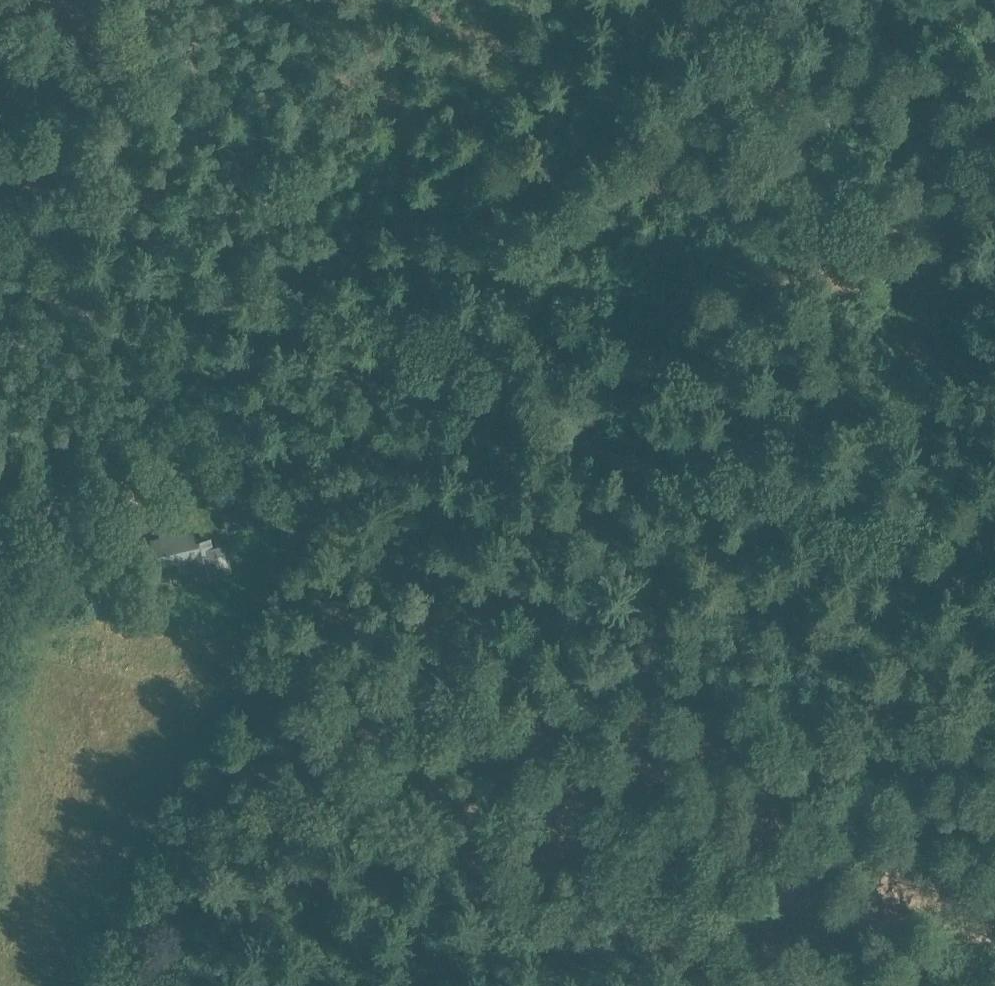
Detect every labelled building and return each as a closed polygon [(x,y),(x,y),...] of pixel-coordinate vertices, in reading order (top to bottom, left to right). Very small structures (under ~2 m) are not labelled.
[(226,523),(248,518),(245,507),(224,511),(226,523)] [(158,538),(150,540),(148,541),(154,567),(187,560),(192,581),(216,576),(208,539),(190,543),(187,531),(181,533),(180,527),(156,532),(158,538)]
